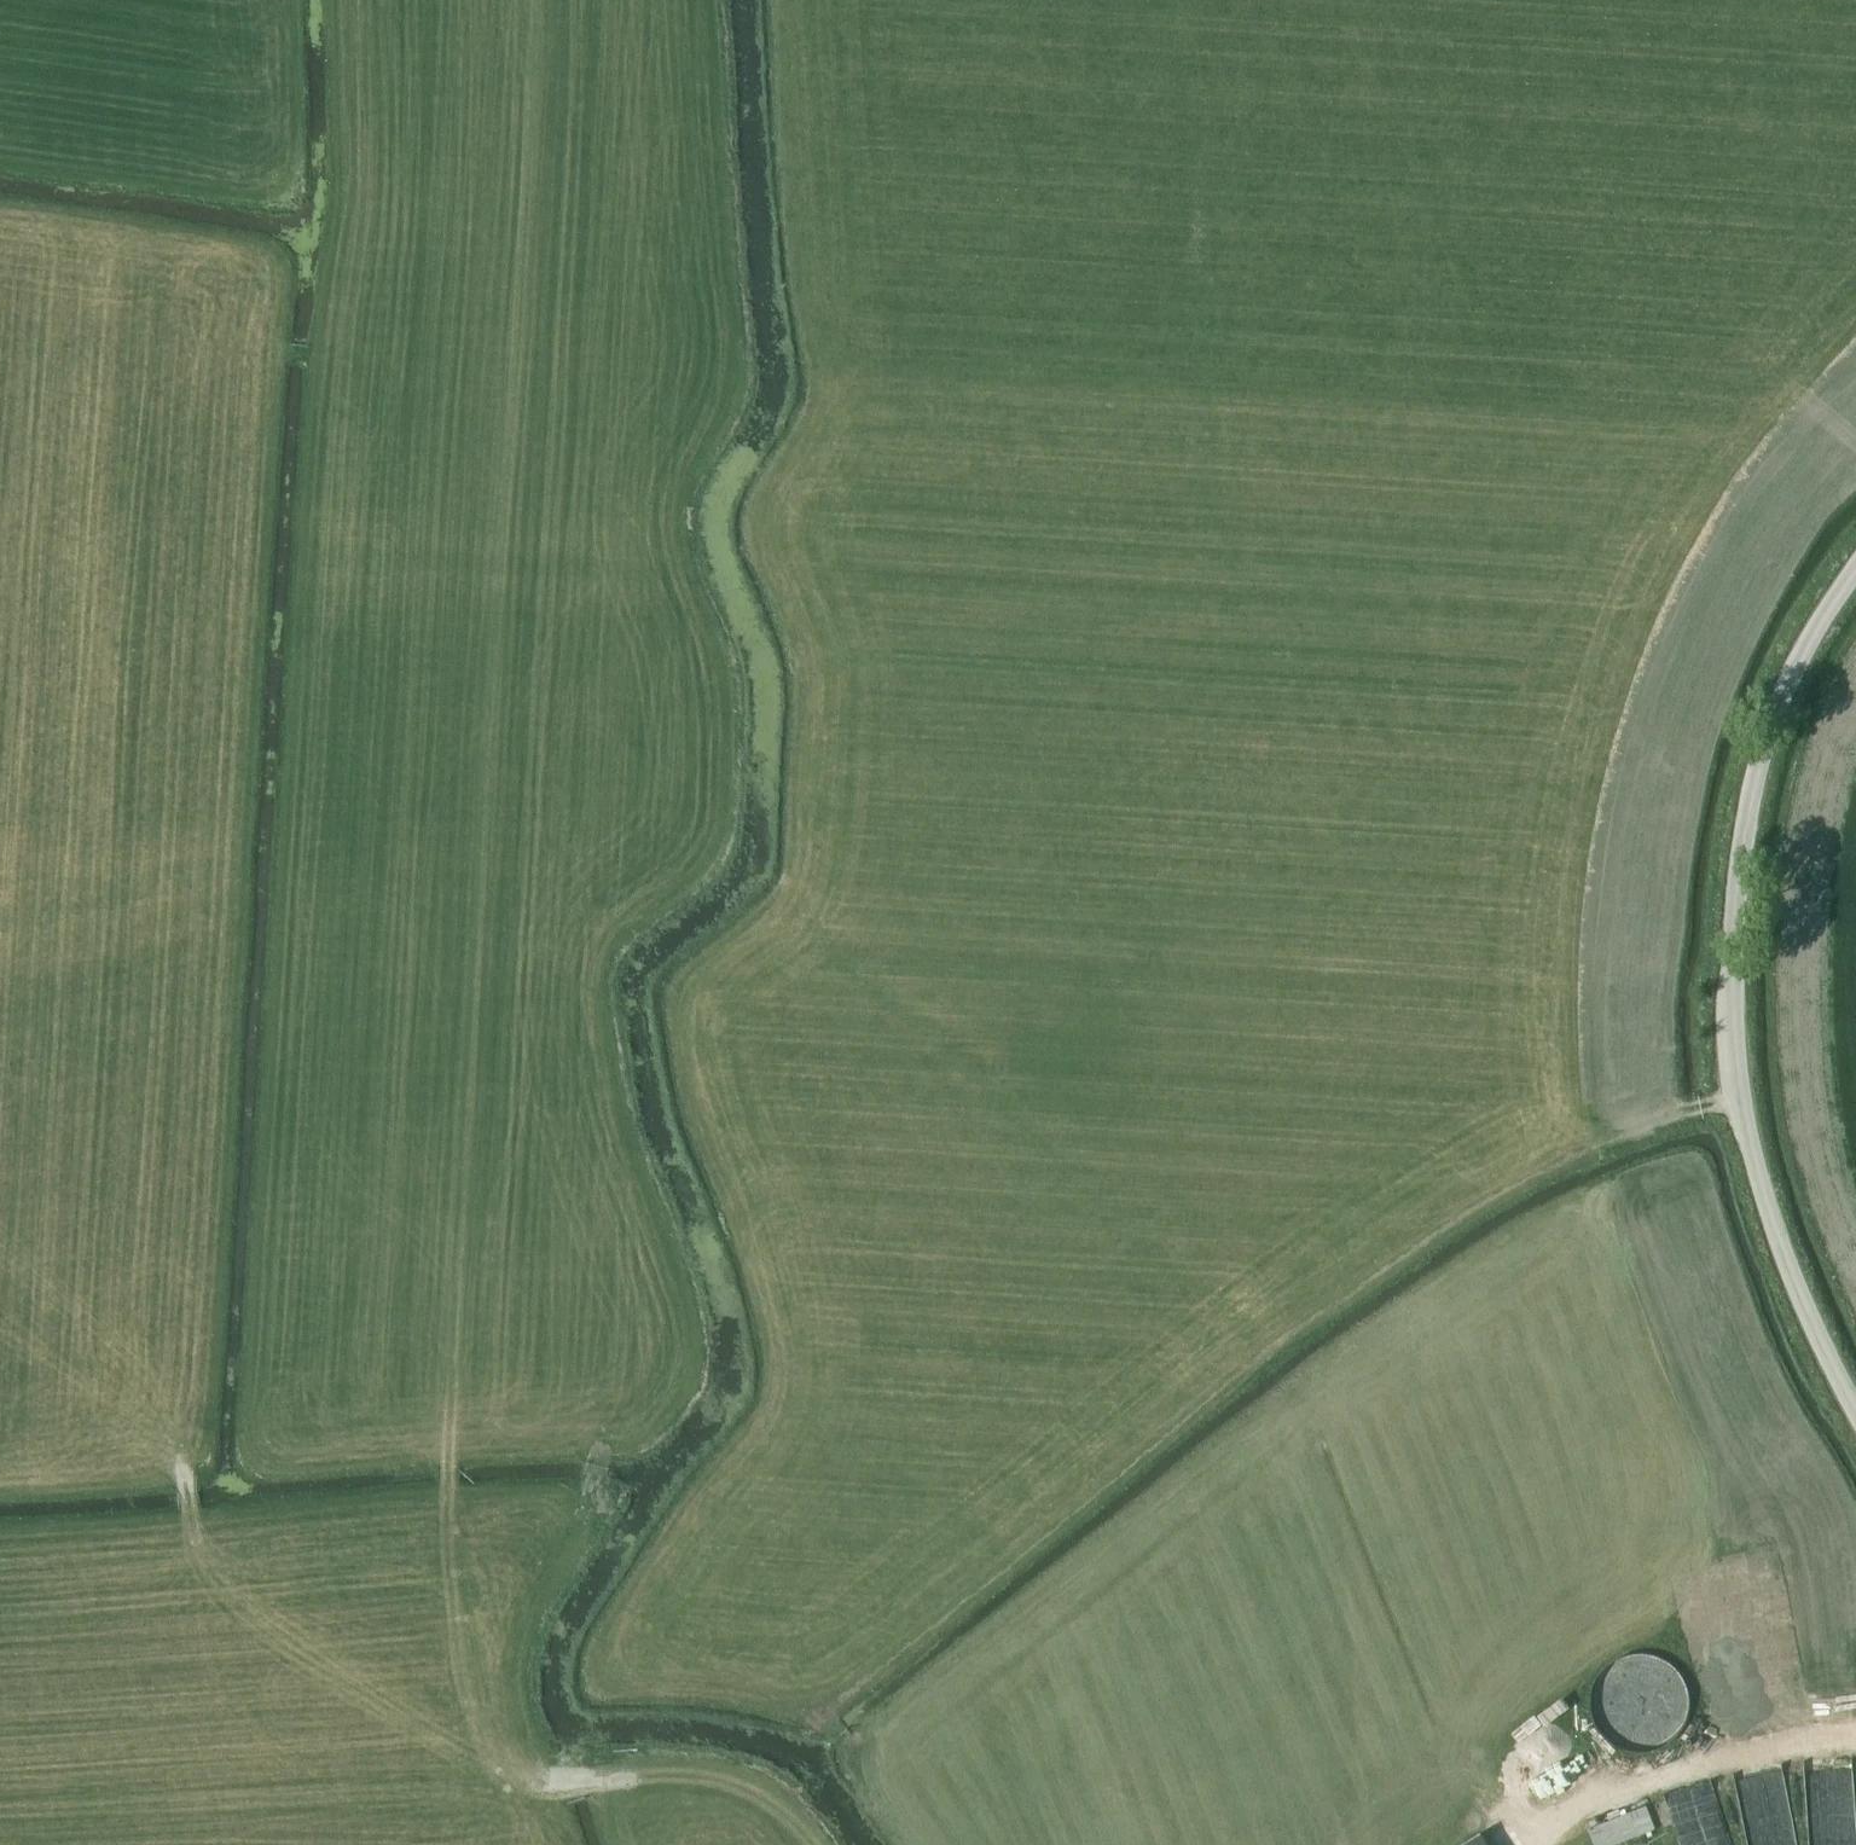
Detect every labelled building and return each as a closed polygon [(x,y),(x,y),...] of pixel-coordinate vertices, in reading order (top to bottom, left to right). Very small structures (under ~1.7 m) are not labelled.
[(1656,1644),(1589,1693),(1636,1757),(1703,1709),(1656,1644)] [(1835,1793),(1855,1791),(1855,1761),(1813,1764),(1814,1782),(1835,1781),(1835,1793)] [(1756,1844),(1805,1844),(1789,1762),(1742,1771),(1756,1844)] [(1603,1844),(1619,1844),(1663,1831),(1654,1804),(1596,1823),(1603,1844)]
